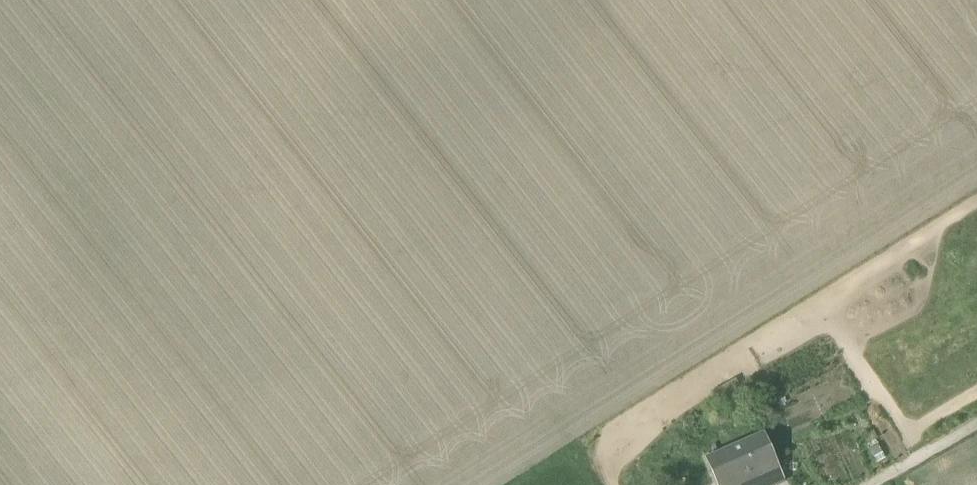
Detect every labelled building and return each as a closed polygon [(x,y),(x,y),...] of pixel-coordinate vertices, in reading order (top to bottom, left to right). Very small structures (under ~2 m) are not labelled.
[(783,482),(773,461),(774,461),(762,435),(706,459),(717,484),(777,484),(783,482)]
